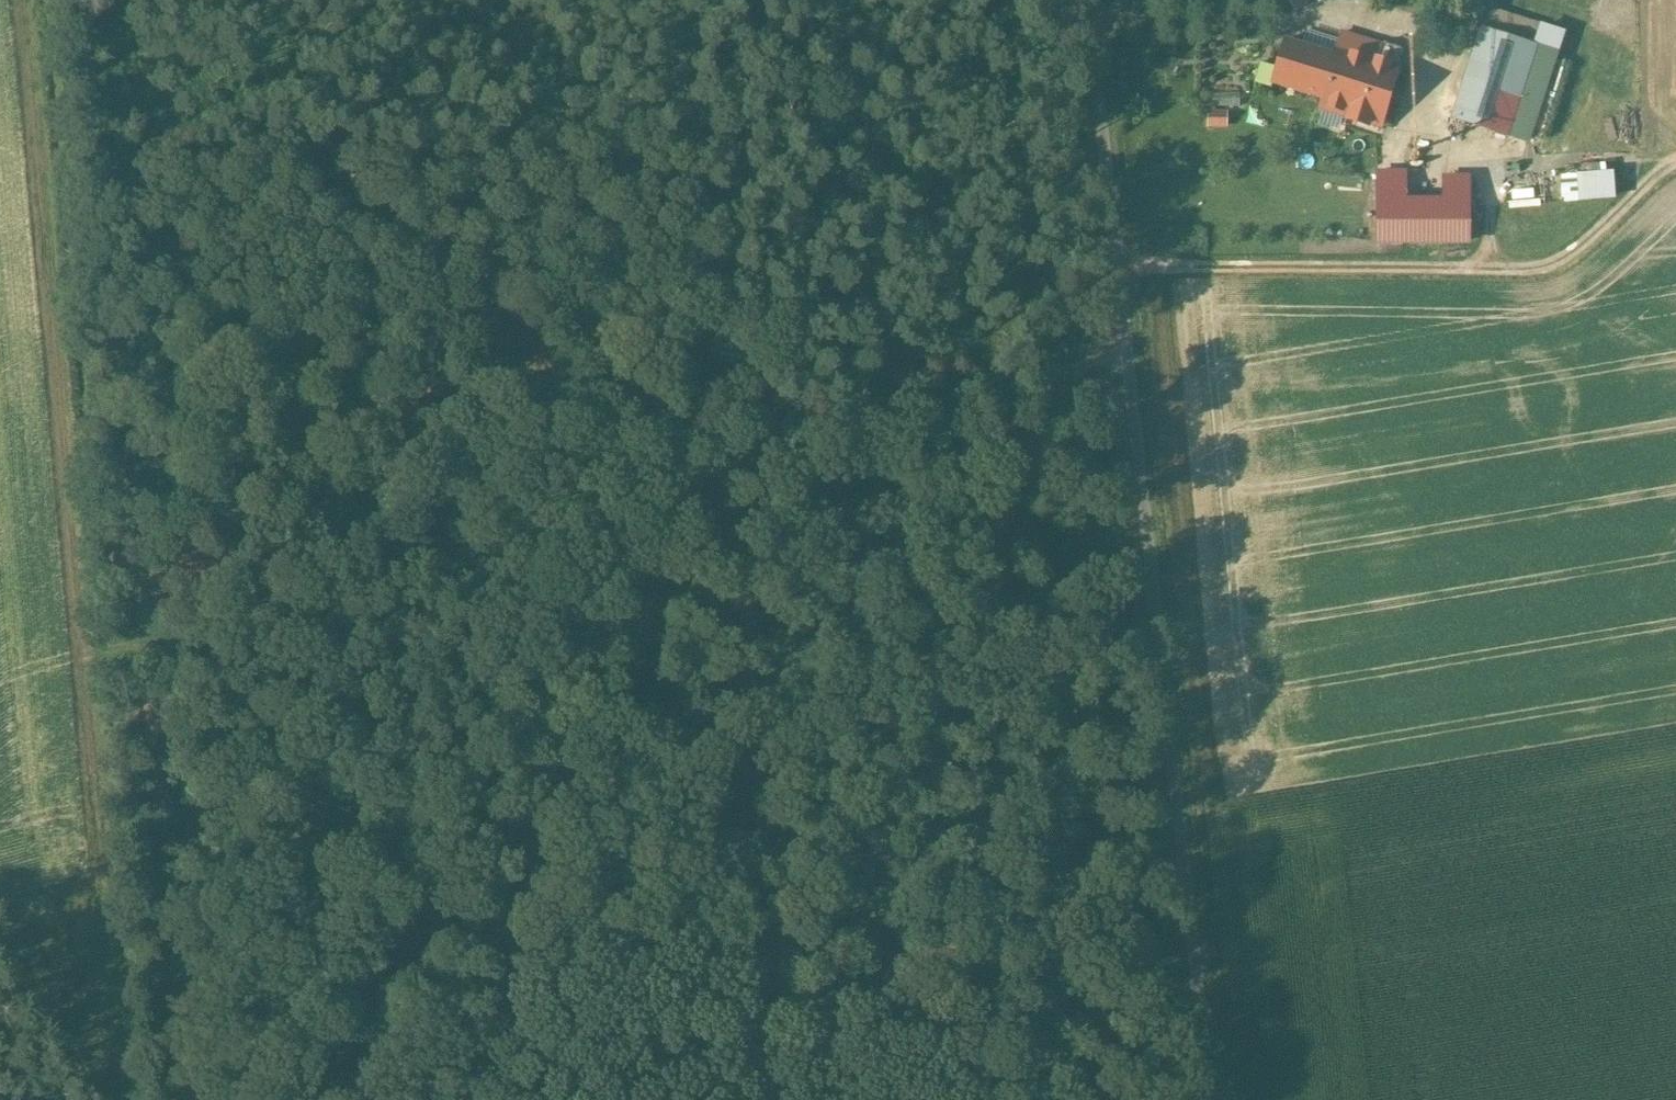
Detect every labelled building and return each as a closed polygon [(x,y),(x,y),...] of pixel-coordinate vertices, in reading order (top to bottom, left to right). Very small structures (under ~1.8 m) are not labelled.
[(1535,48),(1507,133),(1531,141),(1565,35),(1541,27),(1535,48)] [(1481,31),(1454,116),(1507,133),(1535,48),(1481,31)] [(1362,39),(1343,33),(1337,55),(1323,99),(1321,107),(1349,116),(1348,119),(1369,125),(1370,122),(1380,125),(1399,66),(1397,65),(1361,55),(1364,44),(1362,39)] [(1337,55),(1287,40),(1279,68),(1274,84),(1323,99),(1337,55)] [(1274,84),(1279,68),(1262,63),(1256,84),(1272,89),(1274,84)] [(1380,174),(1380,200),(1408,200),(1407,174),(1380,174)] [(1444,200),(1467,200),(1467,179),(1444,179),(1444,200)] [(1408,200),(1380,200),(1380,242),(1467,242),(1467,200),(1444,200),(1408,200)]
